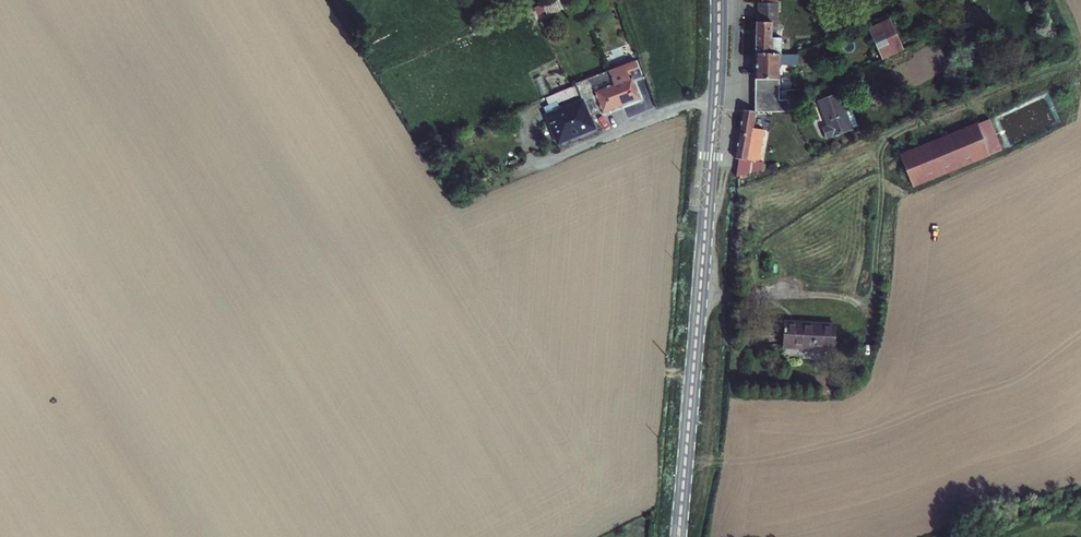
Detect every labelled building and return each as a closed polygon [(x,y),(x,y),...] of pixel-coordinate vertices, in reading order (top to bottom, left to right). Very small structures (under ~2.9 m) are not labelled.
[(563,10),(559,0),(550,0),(542,3),(547,16),(563,10)] [(756,113),(792,109),(791,98),(782,97),(782,67),(799,66),(800,56),(783,56),(784,39),(773,39),(774,24),(780,23),(781,4),(778,4),(778,0),(763,0),(763,3),(760,4),(756,113)] [(894,22),(870,32),(883,62),(907,52),(894,22)] [(613,86),(622,108),(642,100),(633,78),(642,75),(637,62),(608,73),(612,84),(619,81),(620,83),(613,86)] [(612,84),(608,73),(597,78),(601,88),(612,84)] [(602,112),(595,93),(590,81),(577,86),(583,102),(590,120),(594,119),(593,116),(602,112)] [(622,108),(613,86),(595,93),(602,112),(604,115),(622,108)] [(832,139),(856,130),(849,112),(842,94),(821,102),(830,125),(827,127),(832,139)] [(590,120),(583,102),(549,115),(560,143),(598,128),(594,119),(590,120)] [(739,159),(736,176),(762,171),(764,164),(760,161),(765,131),(754,129),(756,113),(743,110),(735,157),(739,159)] [(849,112),(856,130),(861,127),(854,110),(849,112)] [(990,120),(899,157),(912,188),(1003,151),(990,120)] [(522,154),(516,156),(520,164),(526,162),(522,154)] [(834,317),(785,314),(783,340),(833,343),(834,317)]
